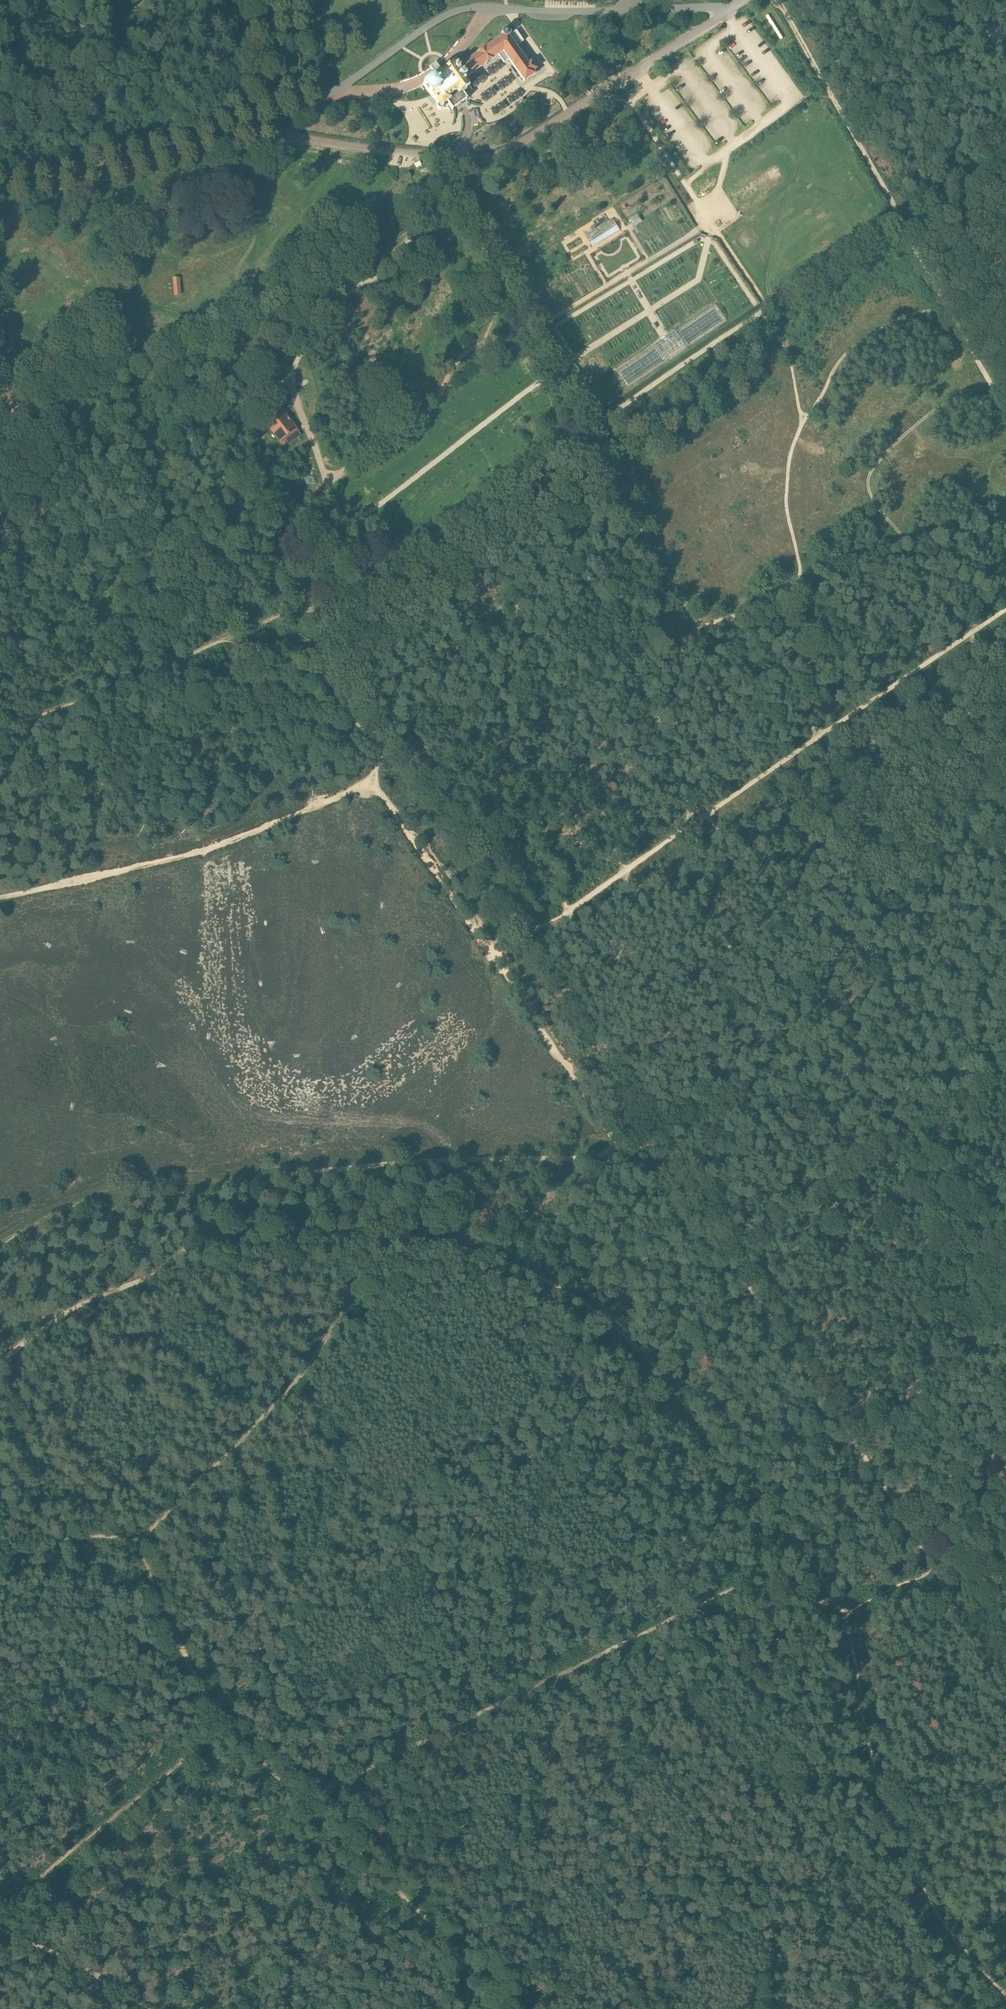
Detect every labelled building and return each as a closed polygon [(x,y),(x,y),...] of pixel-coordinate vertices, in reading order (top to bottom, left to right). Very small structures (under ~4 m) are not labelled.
[(503,35),(460,65),(459,64),(456,64),(455,65),(453,63),(441,71),(435,75),(435,76),(434,76),(423,83),(423,84),(431,95),(438,104),(437,107),(439,109),(441,110),(443,108),(446,109),(448,107),(450,112),(451,113),(454,113),(454,110),(457,115),(472,105),(464,94),(469,90),(468,87),(470,86),(464,78),(500,54),(505,62),(510,59),(525,81),(527,79),(535,73),(533,71),(537,69),(531,61),(528,64),(516,46),(524,41),(516,30),(510,34),(511,32),(510,30),(509,29),(506,28),(504,29),(502,30),(502,33),(503,35)] [(404,181),(411,177),(409,172),(401,176),(404,181)] [(586,235),(592,246),(620,230),(613,218),(586,235)] [(469,282),(475,290),(489,281),(483,273),(469,282)] [(173,277),(174,295),(181,295),(180,277),(173,277)] [(216,338),(205,342),(209,353),(220,349),(216,338)] [(278,404),(261,417),(285,448),(302,435),(296,429),(297,428),(278,404)]
